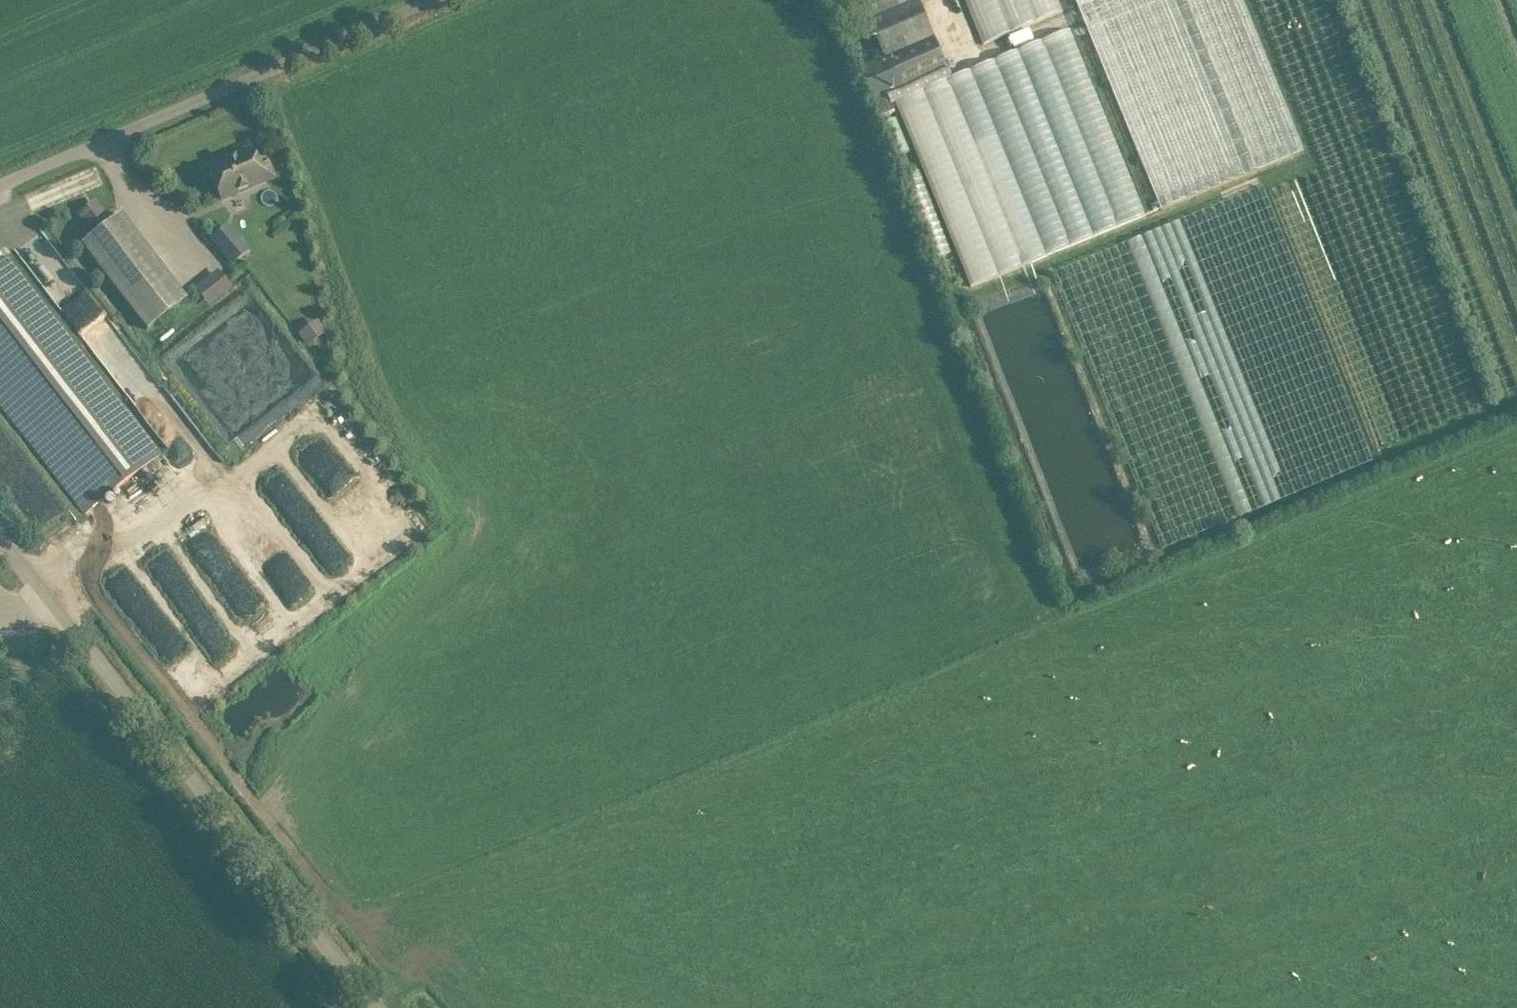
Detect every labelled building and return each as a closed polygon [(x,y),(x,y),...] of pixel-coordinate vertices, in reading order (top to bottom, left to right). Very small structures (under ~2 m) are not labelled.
[(870,20),(886,59),(863,69),(884,120),(897,114),(888,94),(948,68),(919,0),(861,0),(870,20)] [(977,43),(1059,15),(1054,0),(962,0),(977,43)] [(1162,210),(1258,171),(1305,152),(1243,0),(1076,0),(1162,210)] [(208,168),(222,201),(274,179),(266,160),(257,164),(251,149),(208,168)] [(96,199),(77,214),(89,229),(107,214),(96,199)] [(186,300),(132,229),(120,214),(82,243),(148,329),(186,300)] [(1183,219),(1146,233),(1224,445),(1251,435),(1252,440),(1262,436),(1183,219)] [(210,239),(232,264),(249,250),(228,224),(210,239)] [(0,263),(0,403),(85,513),(161,454),(127,411),(126,411),(7,257),(0,263)] [(1184,461),(1183,424),(1143,426),(1145,477),(1180,475),(1180,461),(1184,461)]
